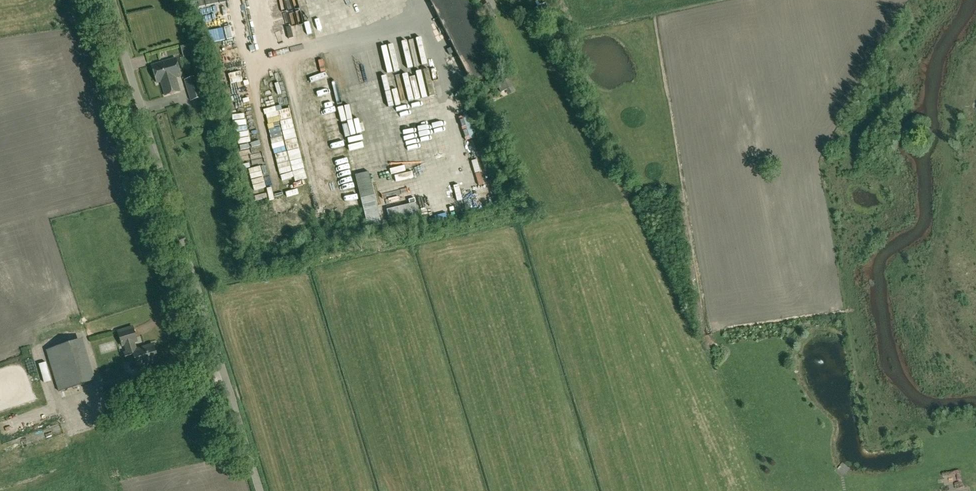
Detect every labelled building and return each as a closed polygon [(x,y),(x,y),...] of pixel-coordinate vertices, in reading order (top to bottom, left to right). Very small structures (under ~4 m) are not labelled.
[(336,10),(343,8),(341,0),(333,0),(336,10)] [(401,9),(407,7),(404,0),(397,0),(401,9)] [(499,70),(484,41),(486,40),(466,0),(430,0),(444,27),(472,83),(499,70)] [(316,17),(322,15),(318,3),(312,4),(316,17)] [(545,22),(552,19),(545,5),(537,8),(545,22)] [(86,21),(92,19),(89,11),(83,13),(86,21)] [(294,19),(295,26),(300,25),(299,13),(291,14),(291,19),(294,19)] [(242,19),(243,27),(250,26),(249,18),(242,19)] [(301,26),(305,41),(315,38),(311,23),(301,26)] [(552,41),(554,51),(566,48),(563,38),(552,41)] [(244,82),(250,81),(248,66),(240,67),(240,63),(245,62),(244,56),(234,58),(236,74),(243,73),(244,82)] [(180,91),(176,77),(181,76),(175,58),(151,65),(157,83),(161,82),(165,95),(180,91)] [(379,63),(382,74),(397,70),(394,59),(379,63)] [(312,77),(313,79),(301,84),(305,96),(328,88),(322,73),(312,77)] [(191,100),(202,97),(196,77),(185,80),(191,100)] [(393,98),(389,86),(391,86),(389,78),(379,81),(384,101),(393,98)] [(233,121),(243,119),(241,111),(231,114),(233,121)] [(290,113),(283,114),(284,125),(292,123),(290,113)] [(372,130),(383,128),(380,116),(369,118),(372,130)] [(276,118),(268,120),(270,126),(277,125),(276,118)] [(458,127),(453,128),(457,145),(462,144),(458,127)] [(375,145),(381,142),(378,132),(371,134),(375,145)] [(338,135),(326,137),(325,134),(315,135),(315,143),(339,140),(338,135)] [(374,149),(379,164),(392,160),(387,145),(374,149)] [(450,151),(453,162),(456,162),(458,170),(468,167),(467,162),(461,164),(459,154),(464,153),(462,147),(450,151)] [(294,162),(305,160),(303,148),(296,148),(298,156),(293,157),(294,162)] [(260,156),(265,154),(264,151),(252,155),(262,186),(269,183),(260,156)] [(296,169),(299,185),(310,183),(307,167),(296,169)] [(341,189),(348,186),(343,174),(336,176),(341,189)] [(311,186),(300,188),(301,196),(312,194),(311,186)] [(314,202),(304,204),(305,211),(315,209),(314,202)] [(288,215),(289,220),(301,218),(299,207),(289,209),(290,214),(288,215)] [(266,212),(255,212),(255,220),(267,219),(266,212)] [(137,350),(134,342),(137,341),(133,327),(117,332),(122,346),(124,345),(126,353),(124,354),(127,361),(135,359),(138,368),(159,361),(153,344),(137,350)] [(75,364),(69,343),(47,350),(59,392),(90,383),(84,362),(75,364)]
